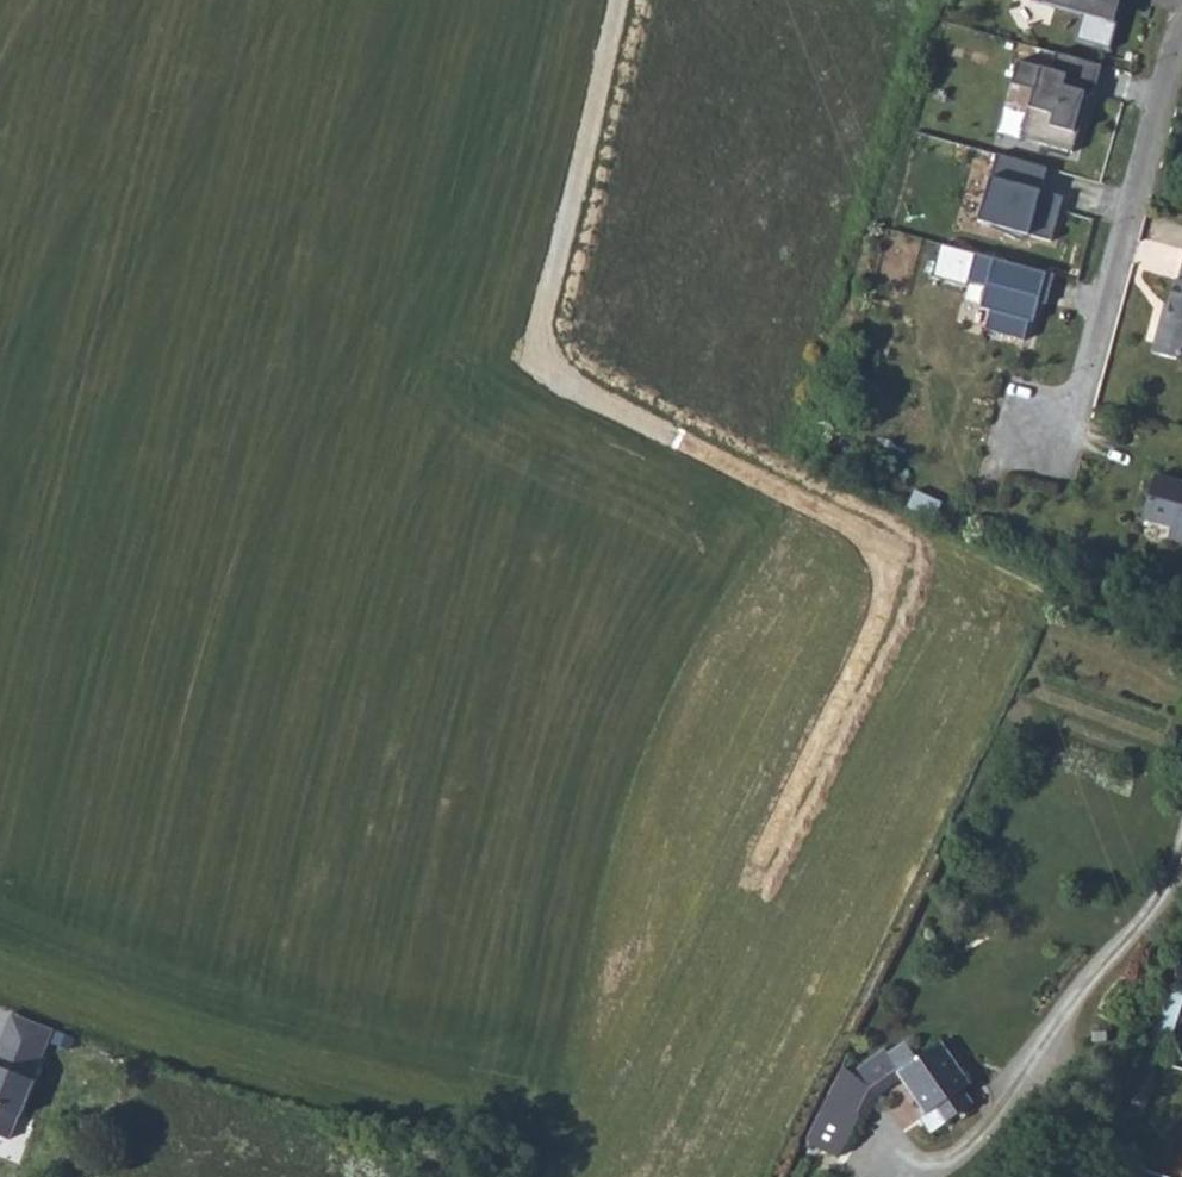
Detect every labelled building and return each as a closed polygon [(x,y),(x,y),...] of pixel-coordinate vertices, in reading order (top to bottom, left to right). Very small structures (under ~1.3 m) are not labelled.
[(1017,2),(1069,14),(1062,40),(1097,48),(1104,20),(1089,16),(1093,0),(1017,0),(1017,2)] [(1054,124),(1078,130),(1088,91),(1095,93),(1102,67),(1055,55),(1052,69),(1018,60),(1012,84),(1034,90),(1030,107),(1057,113),(1054,124)] [(979,221),(1052,242),(1065,196),(1041,190),(1047,169),(998,155),(979,221)] [(982,330),(1024,341),(1030,321),(1035,323),(1041,303),(1047,307),(1056,275),(980,254),(972,282),(987,286),(980,310),(988,310),(982,330)] [(1169,317),(1163,316),(1154,349),(1181,357),(1181,270),(1169,317)] [(1181,546),(1181,478),(1154,472),(1142,519),(1171,526),(1167,542),(1181,546)] [(1172,1033),(1181,1003),(1181,989),(1165,984),(1152,1026),(1172,1033)] [(13,1014),(0,1045),(0,1055),(38,1071),(54,1031),(13,1014)] [(850,1070),(820,1149),(852,1160),(875,1099),(908,1077),(939,1119),(945,1116),(955,1131),(986,1113),(975,1098),(981,1090),(952,1047),(928,1062),(916,1046),(900,1057),(893,1053),(863,1074),(850,1070)] [(0,1055),(0,1145),(6,1147),(15,1124),(17,1125),(32,1089),(31,1089),(38,1071),(0,1055)]
